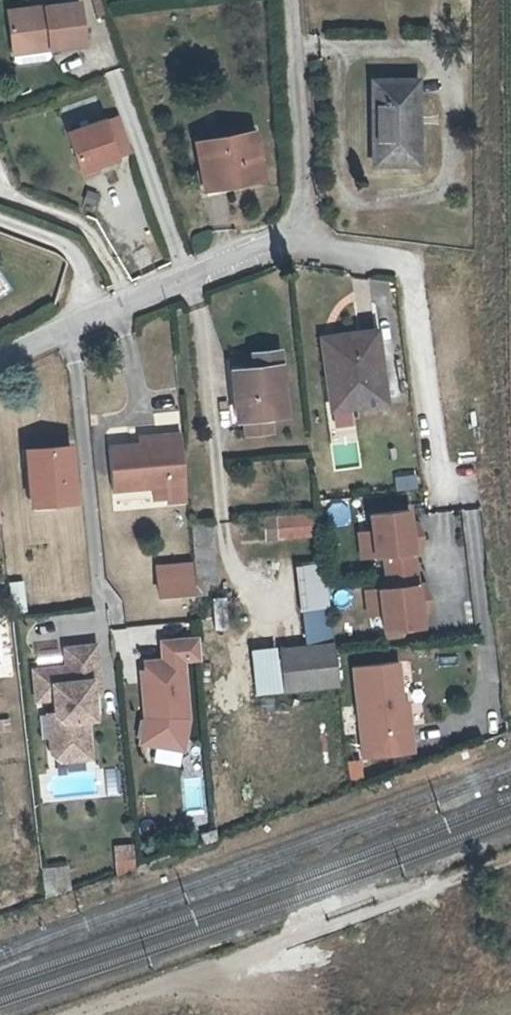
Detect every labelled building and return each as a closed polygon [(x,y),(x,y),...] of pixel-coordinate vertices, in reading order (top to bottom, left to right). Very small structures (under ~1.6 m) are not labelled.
[(86,4),(51,7),(52,13),(42,14),(39,9),(15,12),(19,47),(55,42),(57,50),(92,46),(86,4)] [(55,42),(19,47),(21,63),(25,65),(55,62),(58,58),(57,50),(55,42)] [(372,86),(370,169),(415,170),(416,86),(372,86)] [(126,118),(111,123),(114,130),(129,125),(126,118)] [(86,173),(103,168),(124,161),(111,123),(74,134),(86,173)] [(129,125),(114,130),(124,161),(140,156),(129,125)] [(256,147),(253,133),(195,143),(204,187),(262,178),(258,159),(261,158),(260,146),(256,147)] [(103,168),(86,173),(88,179),(105,174),(103,168)] [(338,382),(327,383),(330,409),(385,402),(375,331),(332,336),(338,382)] [(338,382),(332,336),(322,337),(327,383),(338,382)] [(248,353),(248,355),(250,368),(232,370),(238,418),(241,417),(243,433),(269,430),(267,414),(283,412),(276,350),(248,353)] [(248,355),(231,357),(232,370),(250,368),(248,355)] [(150,441),(180,439),(180,431),(150,433),(150,441)] [(150,441),(150,433),(136,435),(137,443),(108,446),(112,489),(149,486),(164,484),(166,500),(185,498),(180,439),(150,441)] [(72,445),(48,446),(33,448),(37,495),(54,494),(76,492),(72,445)] [(164,484),(149,486),(150,501),(166,500),(164,484)] [(407,510),(369,514),(374,556),(382,555),(386,588),(378,589),(383,630),(420,626),(417,601),(424,600),(421,585),(416,585),(412,551),(418,551),(416,535),(410,536),(407,510)] [(262,515),(264,542),(318,538),(316,511),(262,515)] [(213,574),(210,524),(193,525),(195,575),(213,574)] [(158,576),(192,573),(191,561),(157,565),(158,576)] [(328,640),(323,563),(296,565),(301,642),(328,640)] [(192,573),(158,576),(160,596),(194,594),(192,573)] [(22,582),(9,584),(13,615),(27,613),(22,582)] [(199,656),(197,637),(161,641),(162,659),(143,661),(144,669),(140,670),(143,708),(150,708),(151,716),(145,743),(180,749),(186,716),(181,658),(199,656)] [(95,646),(65,649),(67,667),(33,671),(35,693),(53,692),(54,699),(55,715),(63,723),(63,728),(50,743),(51,755),(59,762),(90,759),(86,720),(94,720),(93,695),(99,694),(95,646)] [(283,693),(337,688),(333,647),(279,654),(283,693)] [(396,655),(350,660),(360,751),(411,746),(406,704),(402,705),(396,655)] [(53,692),(35,693),(36,701),(54,699),(53,692)] [(63,723),(55,715),(48,715),(50,743),(63,728),(63,723)] [(359,758),(344,762),(349,782),(364,778),(359,758)] [(131,843),(111,847),(117,873),(137,869),(131,843)] [(52,868),(40,869),(44,899),(54,896),(52,868)]
